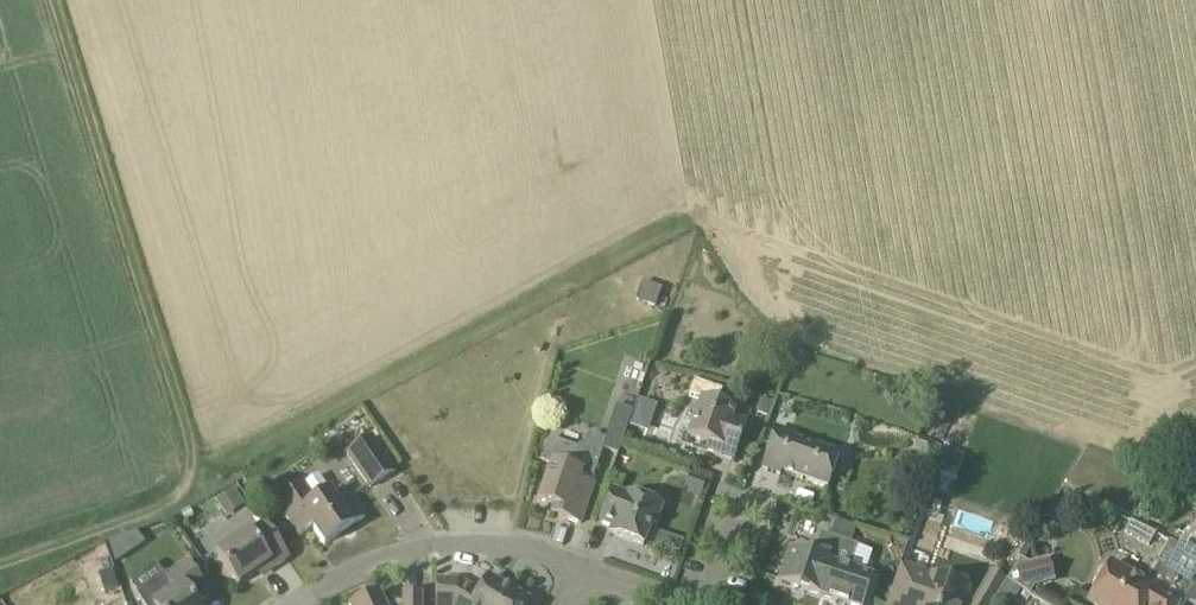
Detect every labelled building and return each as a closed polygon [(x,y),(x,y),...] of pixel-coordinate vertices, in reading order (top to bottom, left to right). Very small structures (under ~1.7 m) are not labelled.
[(653,292),(648,305),(670,313),(678,293),(669,290),(667,297),(653,292)] [(734,459),(746,421),(733,417),(736,410),(717,404),(722,389),(693,380),(688,395),(700,399),(688,437),(715,447),(713,452),(734,459)] [(637,399),(628,427),(646,433),(655,406),(637,399)] [(603,451),(617,456),(627,427),(611,422),(604,441),(601,450),(603,451)] [(828,488),(840,454),(775,431),(761,469),(780,476),(781,472),(828,488)] [(370,488),(394,472),(371,438),(347,454),(370,488)] [(591,485),(601,458),(575,449),(549,440),(543,460),(551,463),(537,501),(554,506),(551,514),(580,524),(593,486),(591,485)] [(943,446),(936,463),(951,470),(958,453),(943,446)] [(335,505),(328,494),(317,478),(273,505),(295,538),(312,527),(324,545),(352,526),(365,517),(350,496),(335,505)] [(233,488),(215,500),(226,517),(244,505),(233,488)] [(627,496),(613,491),(600,523),(614,528),(612,535),(643,546),(651,525),(654,526),(661,507),(627,494),(627,496)] [(830,564),(844,523),(835,520),(830,535),(820,532),(811,556),(789,548),(778,582),(820,596),(830,564)] [(1130,522),(1125,530),(1148,545),(1154,535),(1130,522)] [(272,570),(288,559),(263,523),(216,554),(238,586),(268,565),(272,570)] [(872,579),(848,570),(857,545),(851,543),(857,528),(844,523),(830,564),(820,596),(848,604),(863,604),(872,579)] [(652,552),(676,559),(681,540),(657,533),(652,552)] [(118,539),(105,543),(114,564),(126,556),(118,539)] [(1195,583),(1195,554),(1171,541),(1159,562),(1157,561),(1142,585),(1110,565),(1088,603),(1091,604),(1182,604),(1184,602),(1195,583)] [(1021,559),(1006,583),(1028,596),(1034,587),(1053,582),(1047,559),(1028,563),(1021,559)] [(192,596),(204,588),(189,561),(168,575),(137,595),(143,604),(197,604),(192,596)] [(970,590),(901,565),(887,604),(965,604),(970,590)] [(971,604),(993,604),(1006,581),(990,572),(971,604)] [(458,582),(435,581),(435,604),(526,604),(528,602),(504,588),(502,592),(486,582),(479,594),(458,582)] [(1184,602),(1188,604),(1195,604),(1195,583),(1184,602)] [(421,593),(403,593),(403,602),(382,602),(378,594),(355,604),(421,604),(421,593)]
